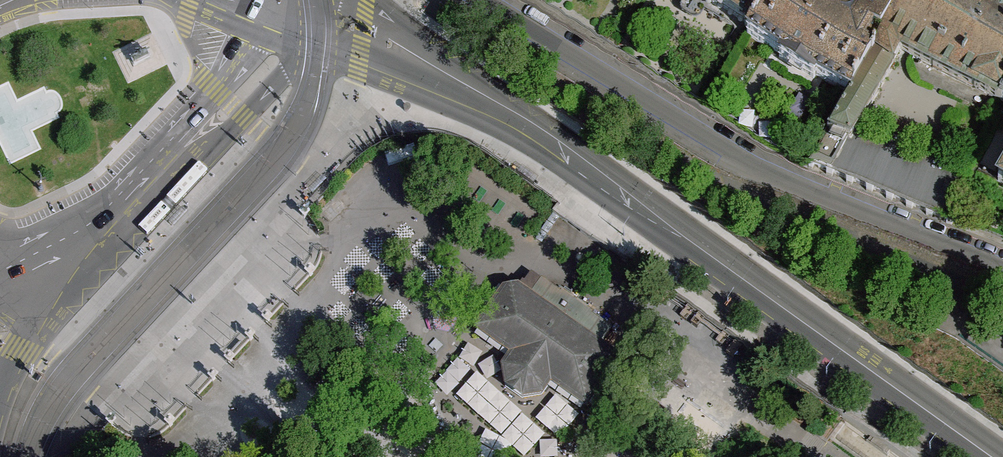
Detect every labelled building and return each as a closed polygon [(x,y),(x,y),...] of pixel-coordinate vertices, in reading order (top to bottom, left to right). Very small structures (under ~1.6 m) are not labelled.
[(752,28),(768,0),(703,0),(752,28)] [(881,38),(903,0),(861,0),(856,9),(847,14),(839,14),(823,4),(820,0),(768,0),(752,28),(747,35),(852,96),(884,40),(881,38)] [(881,38),(884,40),(852,96),(831,132),(848,142),(851,143),(857,133),(901,53),(935,70),(973,0),(903,0),(881,38)] [(1002,103),(1002,8),(991,0),(973,0),(935,70),(1001,105),(1002,103)] [(417,158),(413,146),(385,156),(389,167),(417,158)] [(552,244),(553,245),(554,246),(556,246),(557,246),(558,246),(559,245),(560,243),(560,242),(560,240),(559,239),(558,238),(556,238),(555,238),(554,238),(553,239),(552,240),(551,242),(552,243),(552,244)] [(541,280),(529,297),(599,345),(610,329),(541,280)] [(529,297),(517,288),(505,290),(478,328),(516,355),(508,367),(510,384),(523,393),(539,391),(549,378),(568,391),(586,405),(613,366),(611,355),(599,345),(529,297)]
